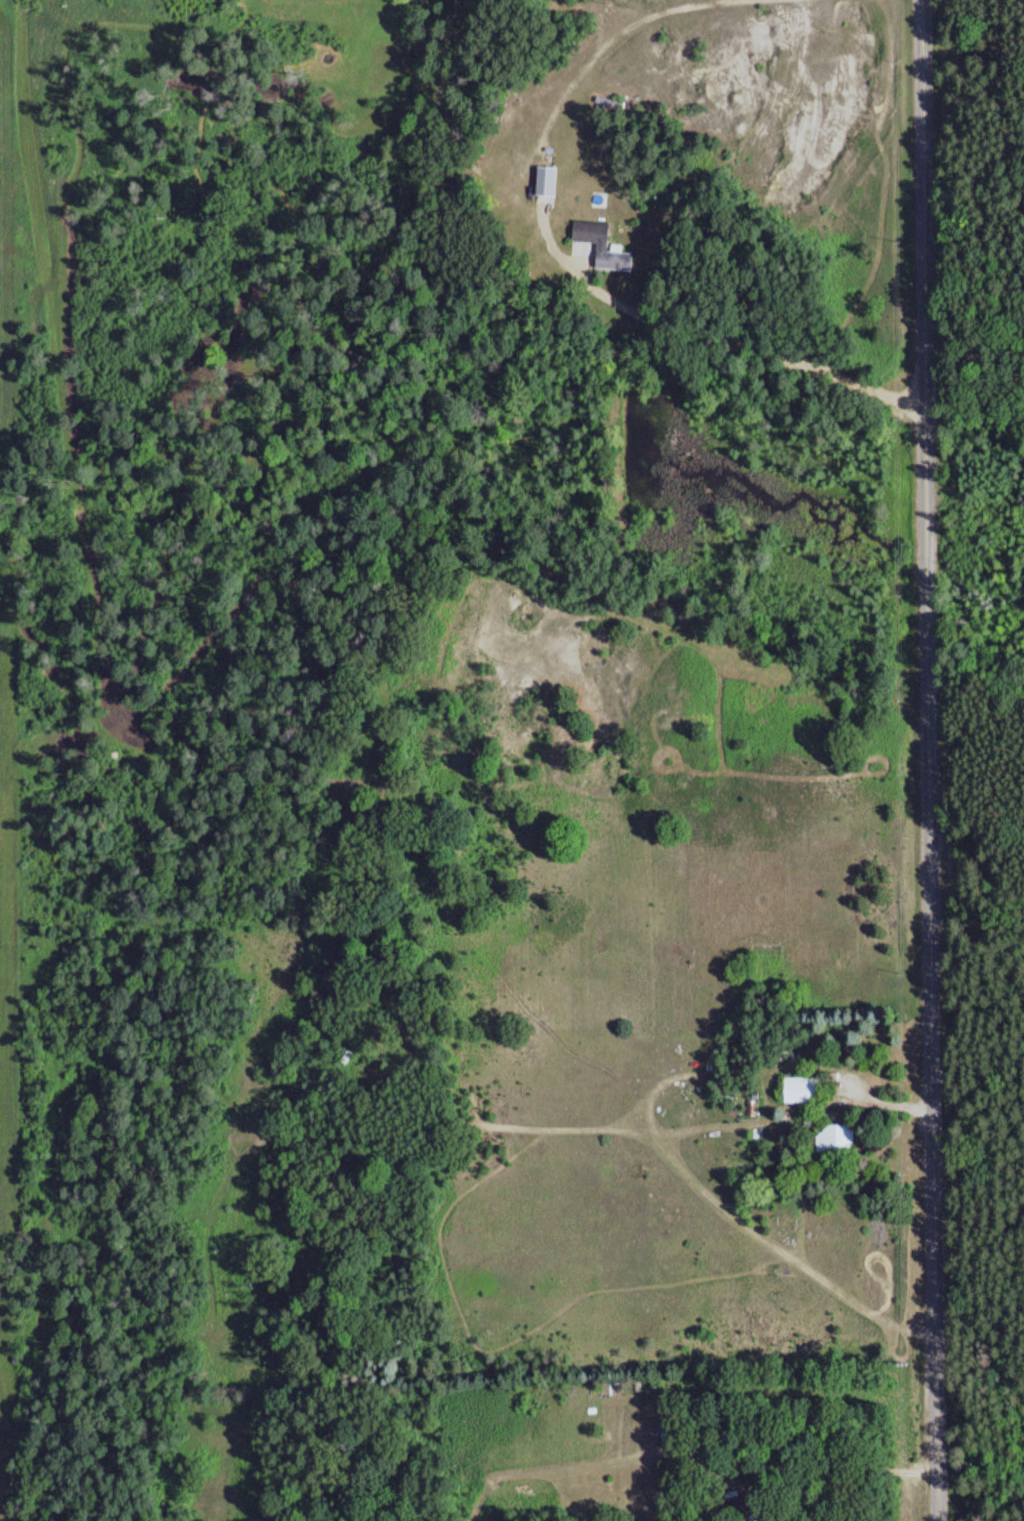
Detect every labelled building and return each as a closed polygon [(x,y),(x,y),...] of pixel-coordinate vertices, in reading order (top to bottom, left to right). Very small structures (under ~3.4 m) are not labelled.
[(561,166),(541,166),(541,196),(561,196),(561,166)] [(613,224),(576,220),(574,240),(601,242),(598,268),(635,271),(637,254),(624,253),(625,247),(611,246),(613,224)] [(818,1077),(781,1077),(781,1102),(818,1102),(818,1077)] [(816,1151),(854,1151),(854,1123),(816,1123),(816,1151)]
